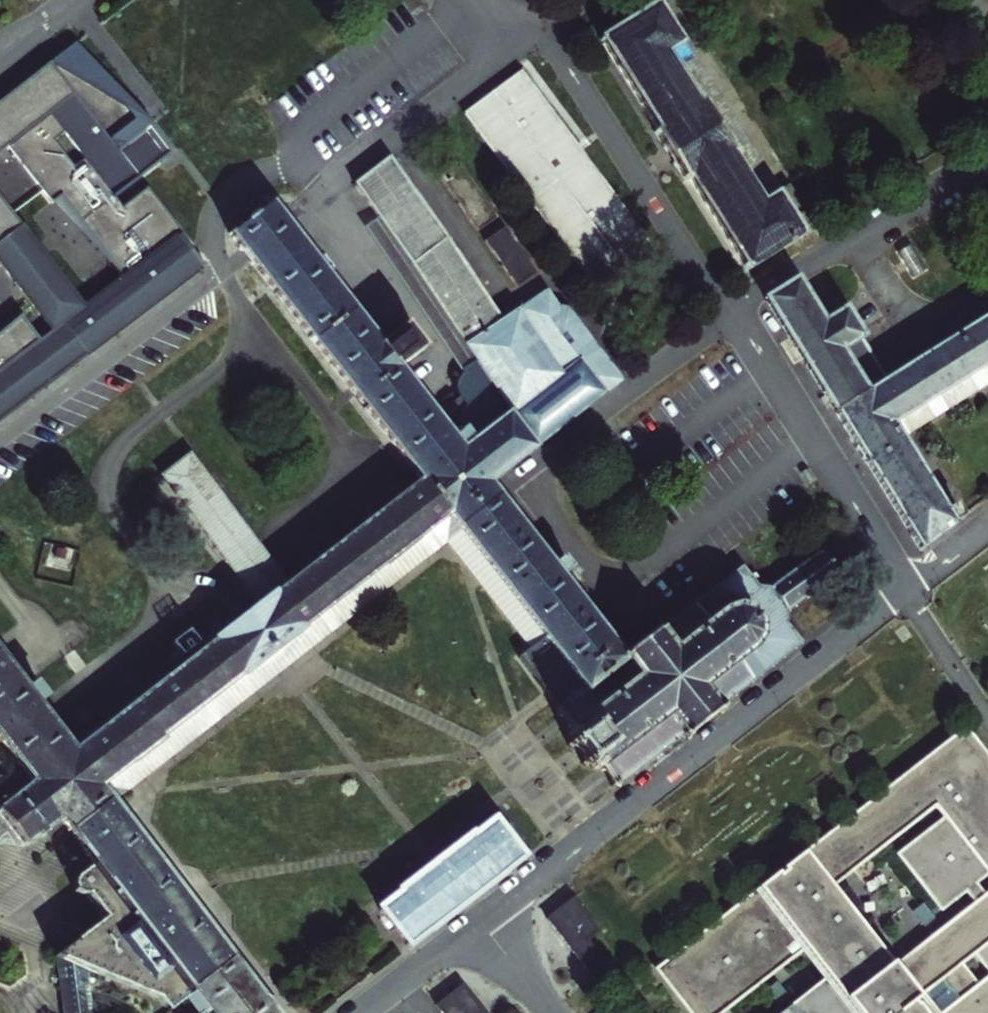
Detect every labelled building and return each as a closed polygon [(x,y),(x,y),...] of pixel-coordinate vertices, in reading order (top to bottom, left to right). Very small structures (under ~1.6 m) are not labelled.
[(656,4),(592,45),(617,82),(622,92),(652,138),(648,141),(679,188),(683,185),(741,275),(805,234),(778,194),(770,198),(755,175),(680,56),(674,48),(682,43),(656,4)] [(204,270),(146,198),(120,216),(111,204),(168,161),(146,131),(136,137),(70,50),(44,70),(0,104),(0,157),(6,152),(49,209),(58,203),(120,283),(80,312),(0,207),(0,274),(47,336),(35,346),(16,321),(0,333),(0,339),(3,343),(0,345),(0,424),(204,270)] [(525,74),(466,113),(585,293),(645,254),(525,74)] [(434,172),(438,178),(458,166),(454,159),(434,172)] [(150,857),(111,807),(98,789),(129,765),(130,766),(160,744),(159,742),(242,677),(243,678),(288,644),(286,642),(380,569),(381,570),(416,543),(415,541),(444,518),(457,534),(581,692),(572,699),(571,696),(567,699),(569,701),(557,710),(555,708),(551,710),(554,714),(552,715),(555,719),(556,718),(568,733),(563,737),(569,744),(565,748),(568,752),(570,750),(581,764),(578,767),(582,771),(586,767),(590,773),(595,769),(612,792),(618,788),(616,786),(651,758),(654,762),(662,757),(658,752),(667,745),(669,748),(673,745),(671,743),(674,739),(677,743),(680,740),(682,744),(686,741),(684,738),(713,715),(715,718),(719,715),(717,712),(720,710),(718,707),(768,667),(773,672),(780,666),(776,661),(795,645),(779,625),(782,616),(833,576),(830,573),(829,574),(816,557),(818,556),(815,552),(765,591),(753,592),(737,570),(716,586),(712,581),(706,586),(710,591),(657,632),(655,630),(620,658),(558,580),(569,571),(560,559),(548,568),(485,486),(617,383),(566,315),(564,314),(561,312),(558,311),(555,311),(543,299),(504,331),(416,208),(382,162),(349,188),(373,221),(484,369),(469,380),(464,384),(459,405),(467,416),(444,434),(397,371),(421,352),(402,330),(378,348),(269,207),(227,239),(417,489),(282,591),(184,460),(156,481),(254,612),(65,755),(0,670),(0,747),(21,775),(0,791),(0,821),(12,836),(13,838),(49,810),(84,857),(65,871),(63,873),(62,876),(61,880),(62,882),(65,886),(69,887),(73,888),(78,886),(97,911),(85,921),(71,916),(69,911),(67,910),(65,910),(64,911),(62,912),(56,928),(56,930),(57,931),(58,933),(59,933),(65,932),(69,934),(52,947),(60,1012),(59,1012),(87,1012),(78,956),(134,977),(145,991),(173,971),(186,988),(198,1004),(205,1012),(269,1012),(150,857)] [(458,166),(438,178),(474,232),(494,219),(458,166)] [(484,369),(373,221),(361,232),(469,380),(484,369)] [(501,229),(481,242),(514,291),(533,278),(501,229)] [(897,440),(889,427),(987,365),(987,311),(878,379),(837,316),(816,328),(791,288),(760,305),(795,361),(916,551),(960,518),(951,505),(939,512),(897,440)] [(897,440),(987,383),(987,365),(889,427),(897,440)] [(98,789),(111,807),(457,534),(444,518),(415,541),(416,543),(381,570),(380,569),(286,642),(288,644),(243,678),(242,677),(159,742),(160,744),(130,766),(129,765),(98,789)] [(666,964),(705,1012),(717,1012),(804,945),(828,975),(780,1012),(987,1012),(987,761),(965,731),(666,964)] [(12,836),(0,821),(0,836),(12,836)] [(377,911),(405,948),(520,860),(490,822),(468,839),(467,837),(397,892),(399,894),(377,911)] [(546,906),(553,914),(567,903),(561,894),(546,906)] [(572,899),(567,903),(553,914),(544,920),(591,978),(605,967),(584,940),(596,930),(572,899)] [(56,928),(62,912),(54,910),(46,916),(49,926),(56,928)] [(173,971),(165,977),(178,994),(180,992),(186,988),(173,971)] [(434,1007),(439,1012),(483,1012),(462,986),(434,1007)] [(186,988),(180,992),(193,1008),(198,1004),(186,988)] [(60,1012),(50,1008),(44,999),(34,1006),(39,1012),(59,1012),(60,1012)]
